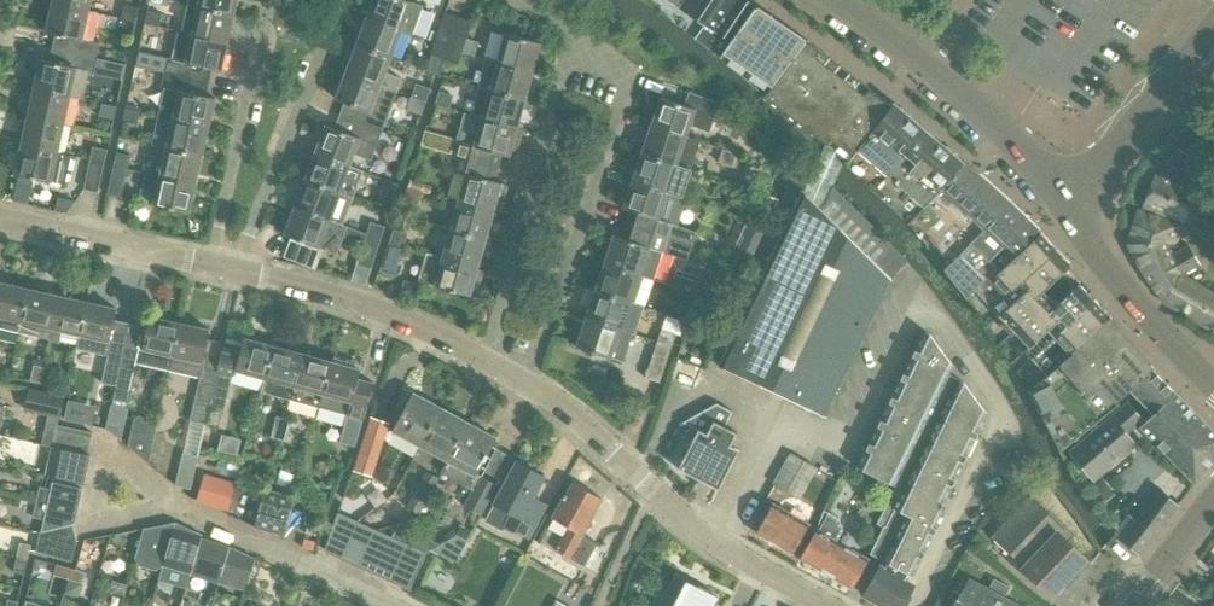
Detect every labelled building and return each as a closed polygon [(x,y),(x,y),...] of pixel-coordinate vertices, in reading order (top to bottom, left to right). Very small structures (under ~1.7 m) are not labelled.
[(52,3),(88,11),(91,0),(53,0),(52,3)] [(188,3),(234,13),(234,12),(233,12),(236,0),(189,0),(188,3)] [(367,17),(401,30),(401,29),(412,33),(423,5),(409,0),(373,0),(371,6),(371,5),(370,7),(370,8),(367,17)] [(728,40),(754,6),(745,0),(684,0),(679,8),(715,32),(715,31),(728,40)] [(55,34),(52,47),(97,57),(99,44),(91,42),(98,13),(88,11),(52,3),(50,12),(49,14),(50,14),(46,30),(45,32),(55,34)] [(188,4),(182,32),(227,42),(229,32),(230,30),(229,30),(233,14),(233,15),(234,13),(188,3),(188,4)] [(121,17),(135,21),(138,8),(124,5),(121,17)] [(729,65),(765,97),(805,42),(804,42),(806,39),(756,5),(755,7),(754,6),(728,40),(730,41),(719,56),(720,57),(723,54),(732,62),(729,65)] [(147,10),(144,23),(158,26),(161,13),(147,10)] [(445,11),(435,42),(448,47),(459,15),(445,11)] [(459,15),(448,47),(462,51),(472,19),(459,15)] [(357,42),(356,43),(391,57),(401,30),(367,17),(363,26),(363,25),(362,27),(363,28),(357,42)] [(167,58),(164,72),(208,82),(211,69),(221,71),(221,69),(224,53),(225,53),(225,51),(227,42),(182,32),(182,33),(179,32),(173,59),(167,58)] [(505,33),(497,61),(532,71),(535,62),(536,60),(535,60),(540,44),(541,43),(505,33)] [(844,158),(848,161),(893,107),(807,40),(805,42),(765,97),(825,143),(844,158)] [(431,55),(444,59),(448,47),(435,42),(431,55)] [(350,62),(346,71),(395,87),(399,77),(385,71),(391,57),(356,43),(356,45),(350,60),(349,62),(350,62)] [(36,78),(34,88),(84,99),(90,71),(93,72),(97,57),(52,47),(49,61),(40,59),(39,61),(40,61),(36,76),(35,78),(36,78)] [(448,47),(444,59),(458,63),(462,51),(448,47)] [(489,89),(525,99),(525,98),(529,82),(530,82),(530,80),(532,71),(497,61),(485,58),(477,86),(479,86),(489,89)] [(344,102),(339,115),(380,130),(391,100),(395,87),(346,71),(343,80),(342,80),(342,81),(342,82),(336,97),(336,96),(335,98),(344,102)] [(164,88),(158,115),(208,127),(210,117),(211,117),(211,115),(210,115),(214,100),(215,98),(205,96),(208,82),(164,72),(161,87),(164,88)] [(412,96),(426,101),(430,88),(416,84),(412,96)] [(479,86),(471,114),(517,127),(519,118),(520,118),(520,116),(524,100),(525,100),(525,99),(489,89),(479,86)] [(27,115),(27,116),(64,124),(70,96),(83,99),(84,99),(34,88),(32,97),(31,97),(31,99),(28,115),(27,115)] [(439,91),(435,104),(449,108),(453,96),(439,91)] [(654,116),(651,125),(699,142),(699,141),(686,136),(689,125),(709,132),(719,102),(689,92),(684,105),(660,97),(659,99),(660,99),(655,114),(654,114),(653,116),(654,116)] [(99,116),(113,119),(117,106),(102,103),(99,116)] [(845,165),(907,224),(938,192),(964,162),(927,131),(925,134),(893,107),(848,161),(845,165)] [(125,108),(123,121),(137,124),(140,111),(125,108)] [(464,112),(452,154),(497,167),(500,153),(509,156),(510,154),(509,154),(513,138),(514,138),(515,136),(514,136),(517,127),(471,114),(464,112)] [(151,145),(166,148),(166,147),(202,155),(202,154),(205,138),(206,138),(206,136),(208,127),(158,115),(151,145)] [(319,143),(315,152),(348,164),(352,153),(369,159),(380,130),(339,115),(334,128),(325,124),(325,126),(319,141),(318,143),(319,143)] [(23,135),(21,144),(58,152),(64,124),(27,116),(27,117),(24,133),(23,133),(23,135)] [(641,151),(641,152),(690,169),(699,142),(651,125),(648,134),(647,134),(646,136),(647,136),(642,151),(641,151)] [(432,149),(436,134),(425,131),(420,146),(432,149)] [(844,158),(825,143),(804,191),(821,209),(832,185),(844,158)] [(58,152),(21,144),(19,154),(18,156),(19,156),(16,171),(15,171),(15,173),(65,185),(72,156),(57,153),(58,152)] [(92,147),(90,160),(104,163),(107,150),(92,147)] [(148,159),(145,172),(195,183),(197,174),(198,174),(198,172),(201,156),(202,156),(202,155),(166,147),(166,148),(162,162),(148,159)] [(1188,187),(1202,164),(1177,148),(1159,176),(1154,174),(1142,206),(1183,222),(1196,190),(1188,187)] [(718,161),(732,166),(736,154),(722,149),(718,161)] [(116,152),(113,165),(127,169),(130,156),(116,152)] [(305,178),(304,179),(338,192),(348,164),(315,152),(312,161),(311,161),(311,163),(305,178)] [(635,171),(632,180),(681,196),(690,169),(641,152),(640,154),(641,154),(636,169),(635,169),(635,171)] [(465,173),(458,201),(493,211),(496,201),(496,202),(497,200),(502,202),(507,185),(501,183),(502,182),(493,180),(497,167),(452,154),(448,169),(465,173)] [(104,163),(90,160),(83,189),(98,192),(104,163)] [(921,230),(951,264),(1011,202),(979,174),(964,162),(938,192),(907,224),(918,233),(921,230)] [(127,169),(113,165),(107,194),(121,198),(127,169)] [(195,183),(145,172),(142,185),(157,188),(153,204),(189,212),(190,210),(189,210),(193,195),(194,193),(193,193),(195,183)] [(298,197),(295,206),(329,219),(328,220),(342,224),(348,208),(334,203),(338,192),(304,179),(304,180),(304,181),(299,195),(298,195),(298,197)] [(380,192),(394,197),(398,184),(384,180),(380,192)] [(631,211),(627,224),(691,246),(696,232),(671,224),(681,196),(632,180),(629,189),(628,189),(628,191),(623,206),(622,206),(622,208),(631,211)] [(891,278),(908,259),(832,185),(821,209),(891,278)] [(407,187),(403,200),(417,204),(421,192),(407,187)] [(801,189),(717,365),(826,416),(827,415),(826,414),(837,392),(838,390),(849,367),(850,365),(861,342),(862,340),(873,317),(874,315),(873,315),(884,292),(885,292),(886,290),(885,290),(890,280),(891,278),(821,209),(804,191),(801,189)] [(454,214),(450,229),(486,239),(486,238),(485,237),(490,222),(491,220),(490,220),(493,211),(458,201),(444,197),(440,211),(454,214)] [(975,290),(986,280),(995,271),(997,273),(1040,232),(1038,229),(1011,202),(951,264),(944,269),(966,299),(975,290)] [(329,219),(295,206),(291,215),(290,217),(285,232),(284,232),(284,234),(318,247),(328,220),(329,219)] [(1143,274),(1162,299),(1179,274),(1180,275),(1200,264),(1188,245),(1170,255),(1163,243),(1173,242),(1179,225),(1137,210),(1127,245),(1143,274)] [(750,221),(734,257),(750,264),(766,228),(750,221)] [(372,222),(368,235),(380,240),(384,227),(372,222)] [(607,254),(604,263),(652,279),(662,252),(686,260),(691,246),(627,224),(623,237),(613,234),(613,236),(608,252),(607,251),(607,253),(607,254)] [(450,229),(442,257),(477,267),(480,257),(480,258),(481,255),(480,255),(485,240),(486,239),(450,229)] [(393,230),(389,243),(403,247),(407,234),(393,230)] [(975,290),(992,309),(1056,249),(1040,232),(997,273),(995,271),(986,280),(975,290)] [(380,240),(368,235),(358,263),(371,268),(380,240)] [(403,247),(389,243),(380,270),(394,275),(403,247)] [(992,309),(999,317),(1027,291),(1036,300),(1044,292),(1042,290),(1070,263),(1056,249),(992,309)] [(477,267),(442,257),(429,253),(425,266),(438,270),(434,286),(470,296),(470,294),(476,296),(481,279),(475,277),(475,276),(477,267)] [(595,289),(594,290),(643,307),(652,279),(604,263),(601,272),(600,274),(595,289)] [(1162,299),(1163,299),(1213,329),(1213,295),(1197,285),(1197,286),(1193,284),(1193,283),(1180,275),(1179,274),(1162,299)] [(19,332),(29,289),(0,282),(0,328),(19,332)] [(1023,350),(1031,360),(1095,300),(1078,283),(1068,292),(1070,294),(1050,313),(1056,321),(1026,348),(1023,350)] [(19,332),(48,339),(58,295),(29,289),(19,332)] [(589,308),(586,318),(620,329),(634,334),(643,307),(594,290),(594,291),(595,291),(589,307),(589,306),(588,308),(589,308)] [(999,317),(1013,333),(1050,299),(1044,292),(1036,300),(1027,291),(999,317)] [(1013,333),(1026,348),(1056,321),(1050,313),(1070,294),(1068,292),(1056,304),(1050,299),(1013,333)] [(60,330),(79,334),(80,335),(87,302),(58,295),(48,339),(58,341),(60,330)] [(1031,360),(1045,375),(1046,376),(1109,315),(1095,300),(1031,360)] [(101,382),(116,385),(117,385),(130,324),(113,320),(116,308),(87,302),(80,335),(79,334),(76,348),(93,351),(107,354),(101,382)] [(1045,375),(1028,390),(1056,443),(1066,435),(1072,441),(1095,422),(1095,421),(1116,403),(1114,401),(1128,389),(1130,391),(1152,369),(1151,368),(1152,367),(1109,315),(1046,376),(1045,375)] [(137,362),(170,370),(180,323),(149,317),(146,327),(130,324),(117,385),(116,385),(113,399),(128,402),(137,362)] [(620,329),(586,318),(583,327),(582,327),(581,328),(582,329),(577,344),(576,344),(576,345),(611,357),(620,329)] [(209,407),(210,407),(225,343),(207,339),(209,329),(180,323),(170,370),(200,377),(191,419),(206,423),(209,407)] [(661,330),(657,342),(670,347),(675,335),(661,330)] [(924,331),(904,371),(951,395),(959,380),(949,374),(953,366),(929,334),(924,331)] [(236,370),(265,378),(273,346),(244,338),(241,347),(225,343),(210,407),(224,410),(232,376),(234,376),(236,370)] [(670,347),(657,342),(645,377),(658,382),(670,347)] [(261,391),(290,399),(305,347),(293,343),(291,350),(273,346),(265,378),(261,391)] [(290,399),(319,408),(332,361),(315,357),(317,350),(305,347),(290,399)] [(332,361),(319,408),(345,415),(338,441),(353,446),(360,419),(361,420),(372,383),(358,379),(360,369),(332,361)] [(31,377),(39,379),(42,364),(34,362),(31,377)] [(42,364),(39,379),(46,381),(50,365),(42,364)] [(1138,427),(1140,429),(1176,393),(1152,369),(1130,391),(1152,414),(1138,427)] [(904,371),(891,397),(939,421),(951,395),(904,371)] [(959,380),(951,395),(939,421),(938,422),(974,439),(987,414),(963,382),(959,380)] [(25,408),(48,413),(58,415),(63,395),(30,388),(25,408)] [(154,389),(152,400),(160,402),(163,391),(154,389)] [(392,430),(420,445),(441,408),(412,393),(392,430)] [(1140,429),(1194,484),(1213,459),(1213,431),(1176,393),(1140,429)] [(891,397),(880,420),(927,444),(931,437),(938,422),(939,421),(891,397)] [(1070,451),(1095,481),(1135,446),(1127,435),(1142,420),(1126,402),(1070,451)] [(111,406),(107,424),(123,427),(127,409),(111,406)] [(420,445),(447,460),(448,460),(468,423),(441,408),(420,445)] [(48,413),(41,444),(52,446),(56,425),(58,415),(48,413)] [(271,437),(286,441),(292,421),(276,417),(271,437)] [(388,423),(371,418),(355,466),(372,472),(388,423)] [(677,468),(698,479),(725,426),(713,420),(706,433),(698,428),(677,468)] [(880,420),(868,443),(916,466),(927,445),(927,444),(880,420)] [(448,460),(447,460),(440,473),(473,490),(464,507),(480,515),(496,485),(476,474),(496,438),(468,423),(448,460)] [(56,425),(52,446),(87,454),(92,432),(56,425)] [(725,426),(698,479),(718,489),(739,449),(730,445),(736,432),(725,426)] [(149,463),(154,438),(131,432),(128,445),(149,463)] [(927,445),(919,461),(955,479),(967,455),(931,437),(927,444),(927,445)] [(883,527),(881,530),(885,532),(896,508),(907,484),(916,468),(916,466),(868,443),(856,467),(895,486),(877,523),(883,527)] [(47,465),(45,475),(46,475),(54,477),(83,483),(89,454),(87,454),(52,446),(49,460),(47,465)] [(175,485),(190,488),(198,456),(183,453),(175,485)] [(790,454),(773,483),(797,497),(814,467),(790,454)] [(546,504),(533,497),(544,476),(516,461),(487,516),(486,518),(488,522),(501,529),(505,527),(505,526),(528,538),(546,504)] [(916,468),(907,484),(943,502),(955,479),(919,461),(916,466),(916,468)] [(426,472),(407,508),(418,514),(438,478),(426,472)] [(197,500),(196,501),(197,501),(227,510),(235,483),(204,475),(197,500)] [(44,521),(42,526),(60,522),(75,518),(81,489),(54,483),(52,482),(50,491),(47,506),(44,521)] [(552,517),(569,527),(556,550),(584,566),(597,543),(583,535),(593,517),(591,515),(601,497),(574,482),(567,494),(564,493),(561,498),(562,499),(552,517)] [(896,508),(936,527),(943,512),(944,511),(940,509),(943,502),(907,484),(896,508)] [(1116,534),(1139,554),(1139,555),(1152,539),(1151,539),(1177,506),(1159,488),(1134,520),(1129,515),(1116,534)] [(40,489),(36,504),(47,506),(50,491),(40,489)] [(254,526),(283,534),(294,497),(264,489),(254,526)] [(1022,568),(1051,595),(1059,587),(1062,589),(1085,564),(1082,562),(1085,558),(1067,541),(1073,534),(1030,494),(990,537),(1023,567),(1022,568)] [(756,533),(791,553),(808,523),(772,503),(756,533)] [(47,506),(36,504),(33,519),(44,521),(47,506)] [(896,508),(885,532),(924,551),(925,551),(936,527),(896,508)] [(799,558),(803,560),(804,563),(810,567),(813,566),(829,575),(830,579),(833,578),(851,588),(868,560),(836,541),(842,531),(839,519),(824,510),(816,530),(799,558)] [(324,550),(341,558),(357,523),(336,513),(324,550)] [(160,565),(162,566),(175,522),(143,528),(135,558),(142,560),(145,568),(152,570),(160,565)] [(162,566),(190,574),(201,538),(202,534),(175,522),(162,566)] [(357,523),(341,558),(358,565),(374,530),(357,523)] [(73,524),(43,532),(39,552),(71,561),(76,542),(73,524)] [(358,565),(391,580),(407,545),(374,530),(358,565)] [(875,575),(909,591),(913,585),(910,583),(924,551),(885,532),(881,530),(870,554),(883,560),(875,575)] [(433,551),(453,562),(464,543),(443,532),(433,551)] [(969,546),(980,555),(989,543),(978,534),(969,546)] [(206,570),(220,574),(229,547),(201,538),(190,574),(203,578),(206,570)] [(19,542),(16,557),(27,559),(30,544),(19,542)] [(407,545),(391,580),(408,588),(424,553),(407,545)] [(229,547),(220,574),(247,583),(255,559),(229,547)] [(27,559),(16,557),(13,572),(23,574),(27,559)] [(53,574),(68,579),(71,568),(56,564),(53,574)] [(71,568),(68,579),(82,583),(85,573),(71,568)] [(875,575),(864,595),(880,604),(879,605),(900,605),(909,591),(875,575)] [(661,605),(713,605),(717,596),(677,576),(661,605)] [(1003,597),(1008,587),(993,579),(988,589),(968,578),(959,594),(953,590),(950,596),(956,600),(952,605),(1021,605),(1003,597)] [(109,590),(123,595),(126,584),(112,580),(109,590)] [(1202,601),(1209,592),(1202,587),(1195,595),(1202,601)] [(336,605),(353,605),(353,604),(354,602),(338,598),(336,605)]
